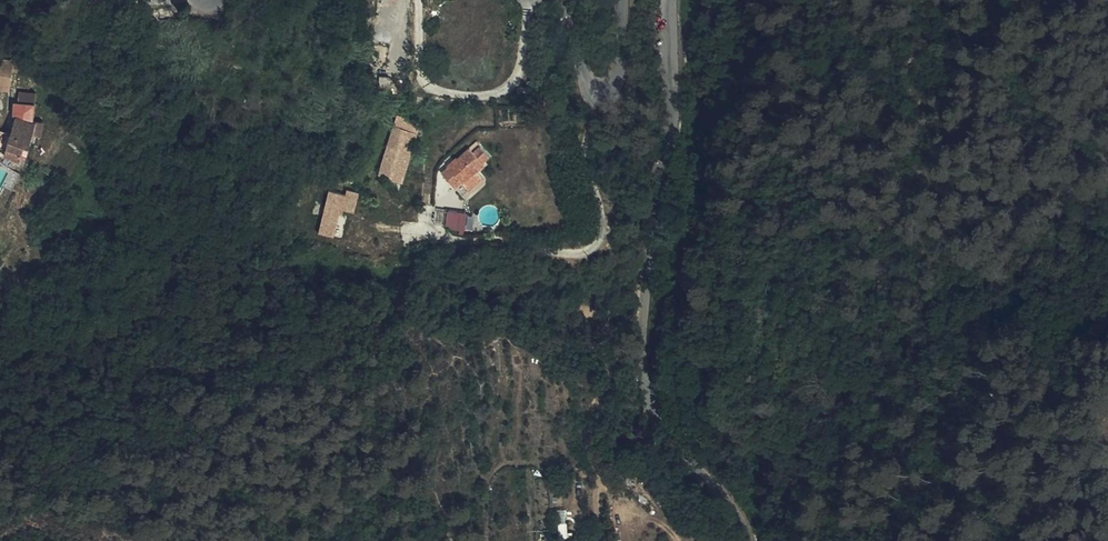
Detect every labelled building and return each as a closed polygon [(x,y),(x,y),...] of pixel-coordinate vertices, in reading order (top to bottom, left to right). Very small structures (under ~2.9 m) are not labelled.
[(375,47),(374,63),(386,64),(387,48),(375,47)] [(11,64),(1,63),(0,71),(0,90),(5,91),(8,88),(11,64)] [(19,101),(37,101),(37,91),(19,91),(19,101)] [(39,134),(42,124),(35,123),(36,103),(16,102),(14,116),(16,116),(6,157),(21,160),(25,145),(31,146),(35,132),(39,134)] [(404,182),(421,122),(398,116),(381,175),(404,182)] [(468,147),(456,159),(457,161),(449,169),(447,167),(440,174),(453,187),(460,180),(462,183),(475,171),(483,162),(481,160),(488,154),(478,144),(471,150),(468,147)] [(457,161),(456,159),(447,167),(449,169),(457,161)] [(480,176),(475,171),(462,183),(468,189),(480,176)] [(322,230),(336,233),(341,206),(354,209),(357,189),(344,186),(343,192),(329,190),(322,230)] [(341,206),(336,233),(350,236),(354,209),(341,206)] [(467,230),(470,212),(450,208),(447,226),(467,230)] [(656,497),(662,490),(652,480),(646,487),(656,497)] [(568,536),(567,522),(556,523),(557,537),(568,536)]
